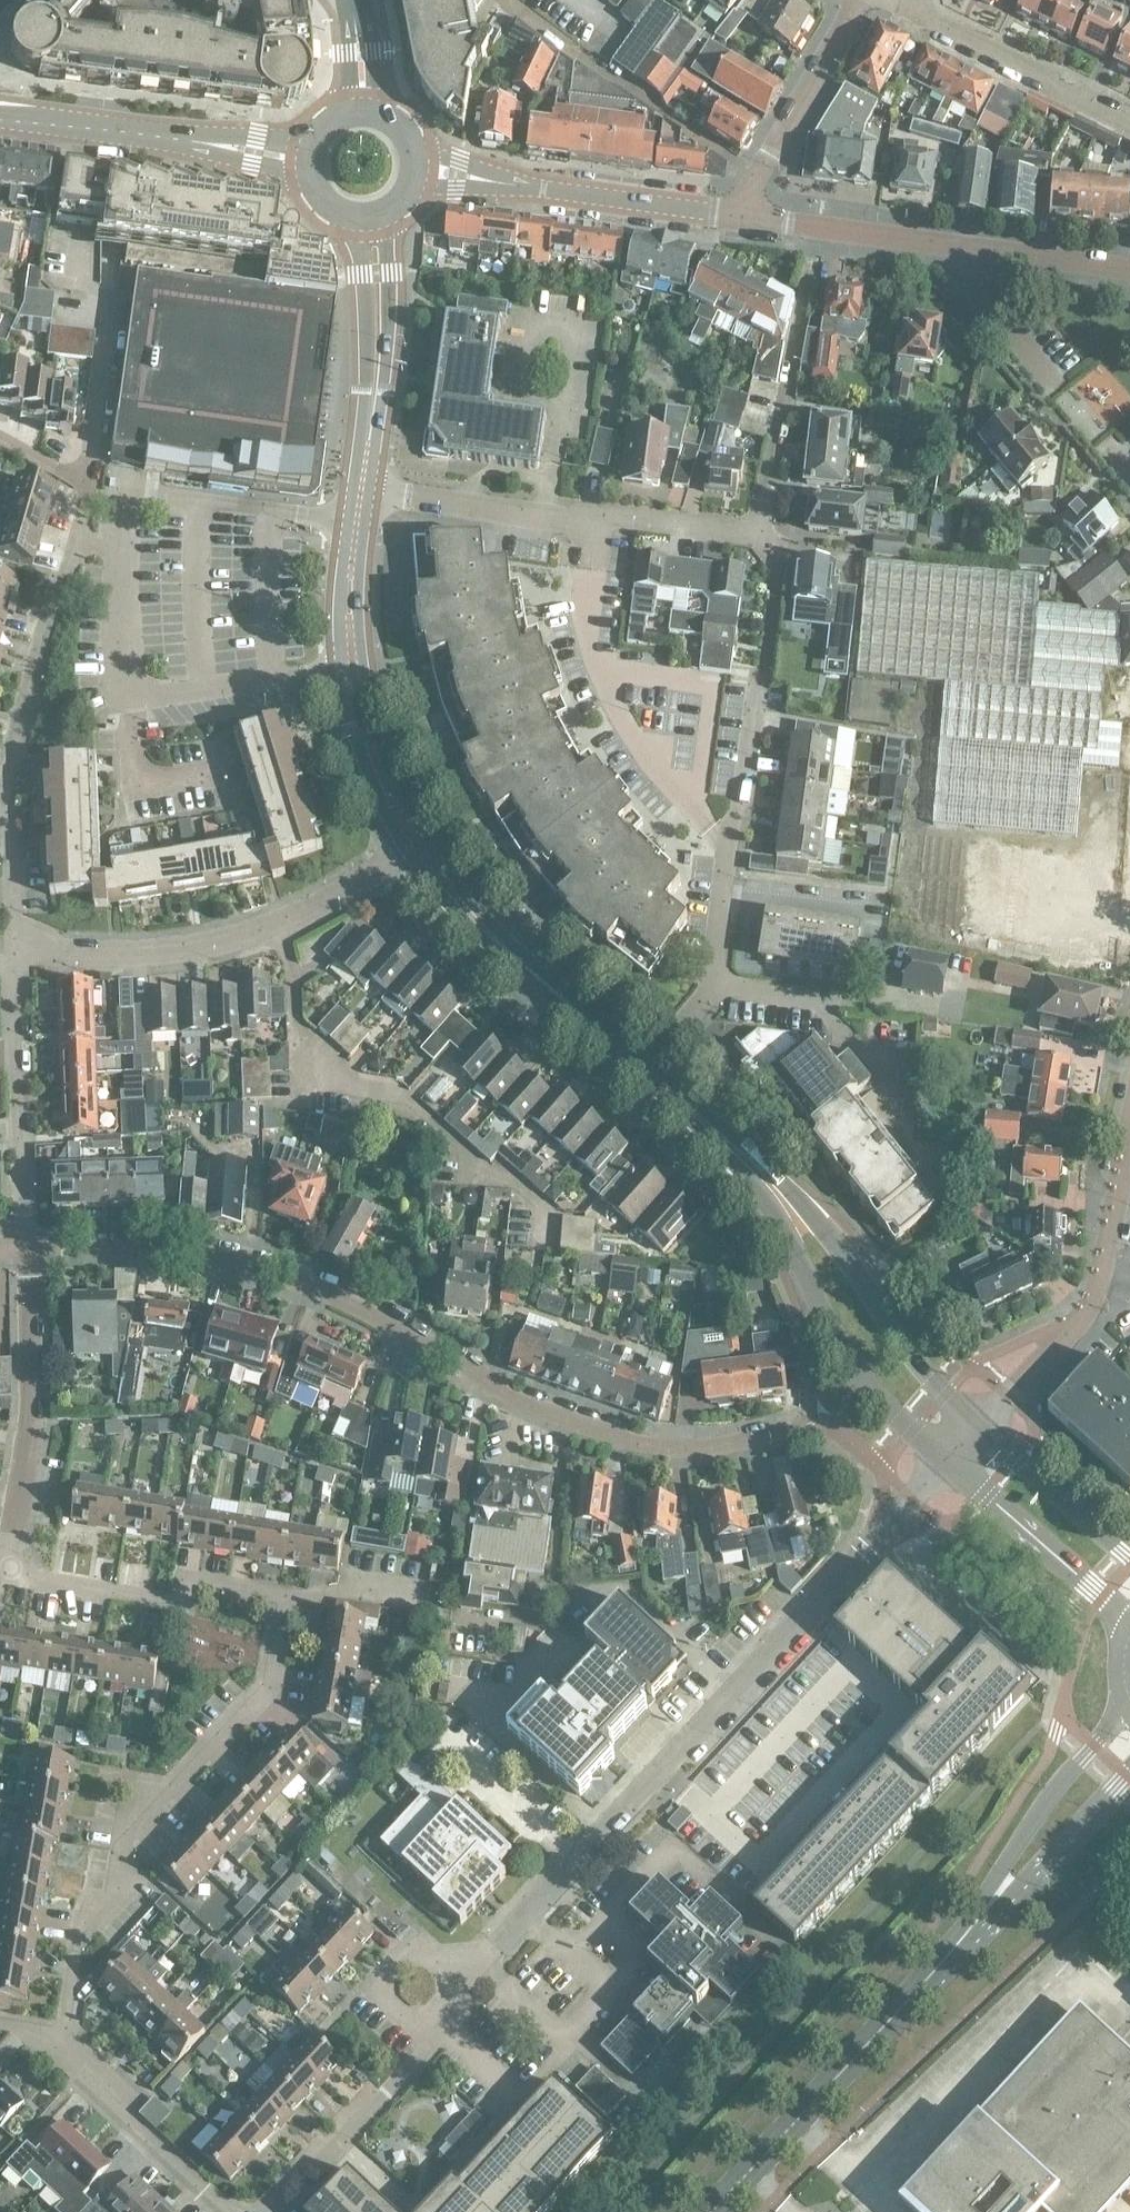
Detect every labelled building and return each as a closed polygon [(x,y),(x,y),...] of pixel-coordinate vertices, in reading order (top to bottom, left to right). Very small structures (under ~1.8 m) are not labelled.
[(38,72),(38,75),(37,75),(37,77),(280,110),(280,109),(280,104),(284,104),(304,86),(304,82),(308,82),(308,83),(310,83),(308,37),(303,2),(302,0),(26,0),(10,17),(11,18),(12,18),(21,26),(19,27),(17,29),(16,30),(14,33),(13,34),(11,37),(10,39),(9,42),(9,45),(9,47),(9,50),(9,53),(10,55),(10,56),(12,59),(12,61),(14,64),(17,66),(19,68),(21,69),(24,70),(27,72),(28,72),(32,72),(35,72),(38,72)] [(463,132),(464,131),(464,130),(471,86),(494,44),(484,38),(480,46),(474,42),(467,8),(474,0),(401,0),(416,78),(418,81),(421,87),(424,93),(428,99),(432,104),(434,107),(439,112),(441,115),(446,120),(449,122),(455,126),(457,128),(463,132)] [(606,2),(617,10),(625,0),(608,0),(606,2)] [(656,0),(653,4),(636,28),(636,29),(613,62),(634,77),(678,14),(656,0)] [(636,28),(653,4),(648,0),(633,0),(620,17),(636,28)] [(709,5),(725,18),(739,0),(713,0),(709,5)] [(736,12),(734,11),(714,37),(727,44),(746,19),(763,28),(761,31),(791,49),(791,48),(797,52),(804,41),(798,37),(810,16),(783,0),(780,0),(779,2),(777,0),(746,0),(736,12)] [(1017,14),(1035,23),(1046,0),(1024,0),(1017,14)] [(1035,23),(1053,32),(1068,1),(1067,1),(1067,0),(1046,0),(1035,23)] [(1053,32),(1070,41),(1086,10),(1077,6),(1080,0),(1067,0),(1067,1),(1068,1),(1053,32)] [(1103,57),(1121,21),(1095,9),(1078,45),(1103,57)] [(677,53),(686,59),(697,42),(704,33),(680,17),(653,55),(668,65),(677,53)] [(535,99),(554,60),(557,62),(560,56),(561,56),(516,19),(501,47),(526,60),(513,88),(535,99)] [(891,72),(893,74),(893,73),(901,77),(898,81),(906,85),(913,72),(898,64),(903,54),(901,52),(908,40),(879,24),(872,37),(870,35),(862,51),(892,69),(891,72)] [(714,41),(704,33),(697,42),(708,50),(710,46),(714,41)] [(1129,70),(1129,35),(1116,64),(1129,70)] [(765,117),(783,87),(732,56),(731,58),(710,46),(708,50),(694,73),(714,85),(713,86),(765,117)] [(932,91),(948,60),(926,48),(910,79),(932,91)] [(892,69),(862,51),(854,65),(856,66),(850,78),(879,94),(885,82),(887,83),(893,74),(891,72),(892,69)] [(660,95),(678,70),(686,59),(677,53),(668,65),(653,55),(636,79),(660,95)] [(527,150),(568,156),(580,66),(577,64),(575,67),(562,58),(555,113),(544,111),(543,120),(536,119),(536,126),(531,125),(527,150)] [(948,60),(932,91),(946,98),(933,123),(943,126),(955,103),(971,72),(948,60)] [(568,156),(589,159),(601,80),(580,66),(568,156)] [(660,95),(665,106),(667,108),(689,76),(678,70),(660,95)] [(971,72),(955,103),(977,115),(994,84),(971,72)] [(589,159),(611,162),(617,123),(624,124),(629,99),(601,80),(589,159)] [(843,180),(855,91),(848,87),(819,139),(811,138),(806,175),(816,176),(815,180),(841,183),(841,180),(843,180)] [(1020,113),(1024,106),(1026,101),(999,87),(985,114),(997,120),(1005,105),(1020,113)] [(510,144),(512,125),(520,126),(522,107),(515,106),(516,100),(501,98),(502,93),(493,91),(487,96),(486,102),(485,102),(483,122),(480,140),(483,141),(482,144),(496,146),(497,142),(510,144)] [(875,102),(855,91),(843,180),(856,182),(855,185),(866,186),(867,184),(870,184),(875,147),(862,146),(862,141),(859,141),(861,126),(875,102)] [(1049,111),(1071,122),(1074,116),(1030,94),(1026,101),(1024,106),(1046,117),(1049,111)] [(741,152),(743,150),(748,150),(753,141),(750,137),(757,127),(724,107),(725,104),(710,95),(702,107),(718,117),(709,132),(741,152)] [(652,168),(660,120),(629,99),(624,124),(617,123),(611,162),(652,168)] [(918,119),(925,106),(915,101),(908,116),(918,119)] [(1094,140),(1098,128),(1098,127),(1076,116),(1076,117),(1074,116),(1071,122),(1072,123),(1070,127),(1094,140)] [(974,134),(979,125),(974,122),(964,117),(958,130),(974,134)] [(660,120),(652,168),(704,175),(704,174),(724,176),(726,165),(713,156),(701,154),(690,147),(680,146),(682,135),(660,120)] [(1098,128),(1094,140),(1118,152),(1122,140),(1098,128)] [(962,136),(952,133),(949,145),(958,148),(962,136)] [(935,175),(938,157),(918,154),(919,145),(905,143),(904,152),(900,152),(899,162),(897,162),(896,172),(894,172),(891,190),(926,195),(926,192),(929,192),(932,175),(935,175)] [(6,148),(0,187),(10,189),(8,203),(11,207),(16,207),(18,190),(17,190),(23,150),(6,148)] [(1129,151),(1120,148),(1115,161),(1125,164),(1129,151)] [(17,190),(18,190),(27,191),(25,205),(28,209),(33,210),(35,192),(36,186),(41,153),(23,150),(17,190)] [(1033,219),(1038,177),(1051,179),(1053,157),(1000,151),(994,171),(1000,172),(996,215),(1033,219)] [(41,153),(36,186),(35,192),(44,193),(43,207),(45,212),(50,212),(58,155),(41,153)] [(992,159),(964,155),(959,154),(949,177),(961,179),(957,210),(985,214),(992,159)] [(224,277),(223,286),(334,302),(335,298),(331,268),(326,251),(276,211),(279,201),(251,191),(64,167),(56,222),(127,230),(123,263),(224,277)] [(1080,178),(1080,177),(1055,174),(1051,221),(1076,223),(1080,178)] [(1080,178),(1076,223),(1102,226),(1107,181),(1107,179),(1080,177),(1080,178)] [(1102,226),(1128,228),(1129,201),(1129,181),(1107,179),(1107,181),(1102,226)] [(481,244),(485,215),(449,210),(445,239),(450,240),(449,252),(462,254),(463,247),(479,249),(480,244),(481,244)] [(515,248),(519,220),(485,215),(481,244),(480,244),(479,249),(478,256),(496,258),(498,246),(515,248)] [(30,225),(44,228),(45,219),(32,217),(30,225)] [(519,220),(515,248),(533,251),(531,263),(549,265),(550,258),(554,224),(519,220)] [(575,261),(579,227),(554,224),(550,258),(575,261)] [(8,261),(13,228),(0,226),(0,260),(8,261)] [(579,227),(575,261),(619,267),(624,233),(579,227)] [(657,277),(666,243),(652,240),(652,241),(638,237),(632,261),(627,259),(624,269),(621,286),(653,294),(657,277)] [(666,243),(657,277),(674,282),(671,294),(682,297),(686,284),(691,286),(693,276),(688,275),(694,252),(680,248),(680,247),(666,243)] [(721,310),(716,307),(728,286),(723,283),(733,267),(724,262),(724,260),(718,257),(717,258),(713,256),(695,291),(691,299),(701,305),(695,318),(700,321),(684,353),(696,358),(711,327),(721,310)] [(771,287),(733,267),(723,283),(728,286),(716,307),(721,310),(711,327),(734,338),(738,324),(739,325),(750,306),(759,310),(771,287)] [(310,488),(334,302),(223,286),(134,274),(132,289),(130,288),(128,298),(127,298),(126,307),(130,307),(115,410),(116,410),(111,450),(144,454),(144,467),(310,488)] [(863,288),(860,287),(858,283),(849,281),(845,285),(829,283),(822,332),(807,329),(801,366),(800,373),(811,375),(810,381),(835,385),(839,355),(836,354),(838,341),(859,344),(865,336),(867,324),(858,323),(863,288)] [(794,298),(771,287),(759,310),(750,306),(739,325),(752,332),(747,343),(754,346),(753,352),(757,353),(753,378),(776,384),(784,344),(782,343),(794,298)] [(22,305),(52,309),(53,295),(24,291),(22,305)] [(0,296),(0,309),(10,313),(13,298),(0,296)] [(458,311),(457,319),(446,317),(427,447),(435,457),(514,468),(536,471),(538,469),(545,418),(488,410),(500,325),(499,325),(500,316),(506,317),(508,304),(459,296),(457,310),(458,311)] [(52,309),(22,305),(16,319),(50,323),(52,309)] [(934,360),(938,360),(942,356),(944,351),(946,341),(945,338),(943,332),(938,331),(939,325),(919,322),(919,325),(908,323),(905,346),(900,345),(898,360),(899,360),(892,399),(905,401),(909,377),(911,378),(914,363),(933,366),(934,360)] [(61,358),(64,330),(49,328),(46,356),(61,358)] [(74,359),(77,332),(64,330),(61,358),(74,359)] [(77,332),(74,359),(91,361),(94,334),(77,332)] [(24,381),(26,373),(0,369),(0,410),(20,413),(24,381)] [(24,381),(20,413),(19,423),(43,426),(45,426),(48,393),(50,393),(51,384),(24,381)] [(718,406),(744,414),(748,399),(723,391),(718,406)] [(45,426),(43,426),(42,433),(69,437),(74,396),(50,393),(48,393),(45,426)] [(713,424),(724,427),(738,432),(744,414),(718,406),(713,424)] [(680,451),(685,430),(689,411),(666,408),(663,434),(629,429),(625,463),(619,464),(618,474),(623,477),(622,482),(658,487),(661,466),(664,466),(666,449),(680,451)] [(910,415),(910,419),(907,433),(954,441),(957,423),(910,415)] [(810,450),(856,456),(860,423),(813,418),(810,450)] [(1000,465),(1033,436),(1024,426),(1020,429),(1011,418),(993,434),(989,430),(978,439),(982,443),(973,451),(980,459),(989,452),(1000,465)] [(728,458),(715,457),(724,427),(713,424),(709,423),(700,448),(698,455),(712,459),(710,475),(706,475),(704,493),(736,496),(738,482),(742,482),(745,452),(729,450),(728,458)] [(608,469),(616,434),(597,429),(589,465),(608,469)] [(688,488),(698,455),(700,448),(696,447),(699,433),(685,430),(680,451),(672,486),(688,488)] [(1033,436),(1000,465),(991,472),(1002,486),(1009,495),(1018,487),(1019,487),(1022,491),(1033,482),(1029,478),(1048,463),(1038,452),(1043,448),(1033,436)] [(856,456),(810,450),(806,484),(864,490),(866,472),(855,471),(856,456)] [(959,487),(964,459),(945,455),(940,484),(959,487)] [(6,506),(44,517),(51,492),(13,481),(6,506)] [(892,508),(894,492),(865,488),(864,503),(865,503),(864,505),(892,508)] [(1077,563),(1101,555),(1093,546),(1117,523),(1091,496),(1064,521),(1081,540),(1067,554),(1076,563),(1077,563)] [(865,503),(864,503),(812,498),(808,531),(861,536),(864,505),(865,503)] [(1055,515),(1056,504),(1025,505),(1024,514),(1023,514),(1019,559),(1023,559),(1023,560),(1029,561),(1032,535),(1038,536),(1038,530),(1040,530),(1041,515),(1055,515)] [(37,541),(44,517),(6,506),(0,526),(0,531),(37,541)] [(0,531),(0,559),(29,568),(37,541),(0,531)] [(904,560),(906,540),(875,536),(872,557),(904,560)] [(831,554),(863,554),(863,538),(831,538),(831,554)] [(685,924),(688,921),(666,904),(681,885),(665,873),(671,866),(635,832),(643,825),(613,791),(589,754),(580,760),(557,718),(567,714),(549,673),(538,630),(528,632),(519,584),(510,585),(508,565),(485,567),(482,540),(469,540),(432,540),(413,540),(421,627),(442,710),(477,788),(523,861),(581,924),(649,978),(685,924)] [(688,592),(692,562),(639,555),(631,614),(632,614),(628,643),(644,645),(647,616),(653,617),(657,588),(688,592)] [(1105,555),(1103,557),(1101,555),(1077,563),(1078,564),(1055,570),(1090,614),(1128,583),(1105,555)] [(852,630),(857,590),(838,588),(839,581),(833,580),(835,565),(797,561),(793,600),(829,605),(826,628),(852,630)] [(692,562),(688,592),(710,594),(707,616),(672,611),(671,613),(737,622),(745,569),(692,562)] [(1081,609),(1038,605),(1040,577),(867,562),(857,676),(947,684),(935,826),(1076,838),(1084,751),(1098,752),(1103,697),(1105,668),(1125,670),(1125,667),(1129,667),(1129,617),(1122,617),(1084,615),(1085,609),(1081,609)] [(9,608),(17,581),(15,581),(18,572),(0,567),(0,605),(9,608)] [(1045,577),(1043,594),(1055,595),(1056,578),(1045,577)] [(1,634),(9,608),(0,605),(0,633),(1,634)] [(737,622),(671,613),(669,633),(704,637),(700,671),(724,674),(728,674),(730,675),(737,622)] [(889,727),(893,685),(854,681),(850,721),(889,727)] [(915,695),(916,684),(901,683),(900,694),(915,695)] [(232,844),(137,860),(132,836),(126,837),(129,853),(131,861),(112,864),(115,885),(95,885),(90,759),(46,761),(51,896),(94,894),(95,908),(108,907),(108,906),(272,877),(273,879),(286,875),(282,862),(323,849),(283,720),(240,733),(278,855),(259,860),(255,840),(243,842),(232,844)] [(790,764),(834,770),(837,745),(793,739),(790,764)] [(834,770),(790,764),(787,788),(848,796),(852,772),(834,770)] [(882,776),(891,777),(900,778),(902,766),(883,764),(882,776)] [(848,796),(787,788),(783,811),(827,817),(845,820),(848,796)] [(893,803),(904,804),(905,792),(895,790),(893,803)] [(904,804),(893,803),(892,813),(902,815),(904,804)] [(827,817),(783,811),(780,835),(824,842),(827,817)] [(228,827),(228,826),(236,824),(235,814),(215,817),(216,823),(222,828),(228,827)] [(199,820),(188,822),(190,833),(201,831),(199,820)] [(230,832),(232,844),(243,842),(241,830),(230,832)] [(824,842),(780,835),(777,859),(775,875),(819,880),(824,842)] [(882,837),(880,849),(890,851),(892,838),(882,837)] [(890,851),(880,849),(879,860),(889,861),(890,851)] [(867,885),(885,888),(887,874),(869,872),(867,885)] [(828,922),(828,924),(799,919),(800,918),(784,915),(784,917),(769,914),(762,958),(851,973),(855,952),(857,952),(859,942),(856,942),(858,929),(843,926),(843,925),(828,922)] [(366,974),(386,949),(363,929),(359,934),(349,925),(324,954),(334,963),(335,961),(359,982),(366,974)] [(386,949),(366,974),(389,994),(416,961),(393,941),(386,949)] [(941,996),(948,961),(910,954),(904,989),(941,996)] [(416,961),(389,994),(412,1014),(439,982),(416,961)] [(1027,992),(1031,973),(997,965),(993,984),(1027,992)] [(239,978),(241,1033),(256,1032),(256,1022),(271,1021),(271,1017),(285,1017),(284,990),(270,990),(269,977),(239,978)] [(208,991),(209,1034),(225,1033),(226,1045),(241,1044),(241,1033),(239,978),(237,978),(237,990),(208,991)] [(121,1012),(133,1012),(133,981),(120,981),(121,1012)] [(439,982),(412,1014),(436,1035),(438,1033),(450,1044),(467,1024),(454,1013),(463,1003),(439,982)] [(59,1014),(93,1013),(92,983),(58,983),(59,995),(52,996),(53,1013),(59,1013),(59,1014)] [(1097,1008),(1100,996),(1048,984),(1038,1030),(1072,1038),(1076,1024),(1093,1028),(1094,1022),(1099,1020),(1101,1012),(1097,1008)] [(177,992),(179,1035),(209,1034),(208,991),(177,992)] [(179,1035),(177,992),(145,993),(146,1007),(134,1007),(134,1059),(141,1060),(142,1072),(153,1072),(151,1036),(179,1035)] [(121,1044),(134,1043),(133,1012),(121,1012),(121,1044)] [(93,1013),(59,1014),(60,1042),(94,1041),(93,1013)] [(370,1017),(360,1027),(361,1028),(342,1050),(351,1057),(370,1036),(371,1037),(381,1026),(370,1017)] [(361,1028),(360,1027),(350,1018),(331,1040),(342,1050),(361,1028)] [(467,1024),(450,1044),(463,1055),(454,1065),(477,1086),(505,1054),(481,1033),(479,1035),(467,1024)] [(1039,1055),(1042,1036),(1014,1031),(1011,1050),(1039,1055)] [(806,1132),(847,1100),(872,1080),(848,1051),(835,1063),(814,1037),(800,1048),(792,1038),(786,1038),(770,1050),(763,1049),(757,1053),(742,1066),(764,1094),(777,1083),(812,1127),(806,1132)] [(62,1077),(96,1075),(95,1045),(60,1047),(62,1077)] [(289,1060),(288,1047),(281,1047),(275,1052),(275,1060),(289,1060)] [(505,1054),(477,1086),(500,1106),(528,1074),(505,1054)] [(380,1075),(386,1068),(385,1061),(378,1055),(369,1065),(380,1075)] [(1002,1083),(1066,1093),(1071,1063),(1037,1058),(1035,1073),(1004,1068),(1002,1083)] [(242,1074),(270,1073),(270,1060),(241,1061),(242,1074)] [(144,1101),(143,1073),(135,1073),(125,1074),(125,1092),(121,1092),(122,1102),(144,1101)] [(243,1087),(271,1086),(270,1073),(242,1074),(243,1087)] [(528,1074),(500,1106),(523,1126),(530,1118),(531,1119),(552,1095),(550,1094),(528,1074)] [(96,1075),(62,1077),(63,1105),(97,1104),(96,1075)] [(1066,1093),(1002,1083),(999,1097),(1030,1102),(1028,1117),(1062,1123),(1066,1093)] [(271,1086),(243,1087),(244,1101),(271,1099),(271,1086)] [(552,1095),(531,1119),(553,1138),(581,1106),(557,1086),(550,1094),(552,1095)] [(444,1087),(427,1112),(441,1121),(458,1096),(444,1087)] [(468,1142),(474,1135),(460,1123),(477,1104),(468,1095),(445,1122),(468,1142)] [(847,1100),(806,1132),(895,1242),(935,1209),(847,1100)] [(97,1104),(63,1105),(64,1134),(99,1133),(98,1108),(106,1112),(118,1111),(118,1103),(97,1104)] [(259,1106),(230,1106),(230,1138),(259,1139),(259,1106)] [(581,1106),(553,1138),(576,1158),(604,1127),(581,1106)] [(263,1111),(263,1132),(277,1132),(276,1118),(276,1111),(263,1111)] [(995,1142),(1006,1142),(1017,1143),(1019,1116),(986,1114),(984,1140),(995,1141),(995,1142)] [(326,1118),(321,1137),(345,1144),(351,1124),(326,1118)] [(604,1127),(576,1158),(599,1179),(601,1177),(611,1185),(628,1166),(618,1158),(627,1147),(604,1127)] [(474,1135),(468,1142),(491,1162),(505,1146),(496,1138),(489,1147),(474,1135)] [(107,1137),(108,1151),(123,1151),(122,1136),(107,1137)] [(108,1151),(107,1137),(93,1138),(94,1152),(108,1151)] [(163,1139),(147,1139),(148,1153),(163,1153),(163,1139)] [(1005,1157),(1006,1142),(995,1142),(994,1156),(1005,1157)] [(520,1175),(535,1158),(526,1150),(519,1159),(505,1147),(506,1146),(505,1146),(491,1162),(491,1163),(498,1155),(520,1175)] [(1023,1198),(1024,1180),(1059,1183),(1059,1180),(1062,1177),(1063,1169),(1061,1166),(1062,1154),(1014,1149),(1009,1197),(1023,1198)] [(292,1220),(306,1178),(289,1173),(294,1159),(277,1153),(272,1167),(278,1169),(272,1186),(275,1188),(273,1196),(279,1198),(274,1214),(292,1220)] [(180,1222),(204,1224),(206,1187),(194,1186),(196,1156),(185,1155),(180,1222)] [(306,1178),(292,1220),(311,1226),(325,1184),(316,1181),(323,1160),(314,1157),(306,1178)] [(535,1158),(520,1175),(544,1196),(551,1188),(537,1175),(545,1167),(535,1158)] [(136,1166),(137,1205),(164,1204),(163,1165),(136,1166)] [(628,1166),(611,1185),(600,1197),(635,1228),(669,1190),(641,1165),(635,1172),(628,1166)] [(110,1206),(137,1205),(136,1166),(108,1167),(110,1206)] [(81,1168),(83,1207),(110,1206),(108,1167),(81,1168)] [(83,1207),(81,1168),(54,1169),(54,1170),(55,1190),(55,1208),(83,1207)] [(37,1171),(38,1191),(55,1190),(54,1170),(37,1171)] [(551,1188),(544,1196),(555,1205),(564,1194),(553,1185),(551,1188)] [(443,1203),(445,1186),(432,1186),(430,1205),(439,1206),(443,1203)] [(206,1187),(204,1224),(242,1227),(244,1190),(206,1187)] [(512,1191),(484,1189),(482,1204),(511,1207),(512,1191)] [(669,1190),(635,1228),(664,1253),(697,1215),(669,1190)] [(331,1242),(324,1254),(345,1266),(373,1216),(354,1205),(345,1221),(343,1220),(337,1231),(335,1229),(329,1240),(331,1242)] [(966,1212),(992,1229),(993,1208),(966,1206),(966,1212)] [(1026,1254),(1037,1262),(1040,1258),(1061,1259),(1061,1234),(1066,1234),(1066,1220),(1062,1220),(1062,1218),(1027,1217),(1027,1247),(1028,1248),(1027,1252),(1026,1254)] [(563,1234),(595,1237),(596,1222),(564,1219),(563,1234)] [(599,1237),(595,1237),(563,1234),(561,1254),(597,1257),(599,1237)] [(466,1316),(476,1240),(465,1238),(465,1240),(454,1238),(450,1264),(449,1264),(446,1286),(449,1286),(446,1314),(466,1316)] [(476,1240),(466,1316),(485,1319),(489,1291),(491,1292),(494,1270),(493,1270),(494,1264),(485,1262),(488,1241),(476,1240)] [(1037,1262),(1026,1254),(1025,1257),(1021,1258),(1020,1258),(993,1271),(1010,1306),(1023,1299),(1021,1295),(1045,1283),(1036,1264),(1037,1262)] [(578,1274),(609,1277),(613,1259),(580,1256),(578,1274)] [(613,1259),(609,1277),(611,1277),(610,1279),(638,1282),(640,1261),(613,1258),(613,1259)] [(1010,1306),(993,1271),(988,1260),(963,1272),(968,1282),(967,1283),(973,1295),(976,1294),(984,1312),(996,1307),(999,1311),(1010,1306)] [(638,1285),(665,1288),(667,1264),(641,1261),(638,1285)] [(695,1283),(696,1269),(670,1266),(669,1280),(695,1283)] [(503,1290),(500,1303),(516,1306),(519,1293),(503,1290)] [(536,1310),(561,1319),(566,1303),(542,1294),(536,1310)] [(116,1298),(115,1298),(99,1298),(88,1298),(75,1298),(74,1299),(74,1300),(74,1305),(69,1305),(69,1319),(74,1319),(74,1321),(74,1324),(74,1342),(74,1357),(113,1357),(113,1380),(122,1381),(128,1348),(135,1303),(134,1303),(116,1303),(116,1298)] [(148,1305),(143,1348),(183,1353),(190,1307),(175,1304),(174,1309),(148,1305)] [(590,1322),(591,1308),(575,1306),(573,1321),(590,1322)] [(231,1385),(249,1321),(231,1316),(231,1314),(223,1312),(222,1314),(218,1313),(216,1320),(201,1317),(192,1355),(206,1358),(205,1360),(225,1365),(221,1382),(231,1385)] [(468,1320),(467,1330),(499,1333),(499,1322),(468,1320)] [(276,1396),(276,1395),(283,1370),(269,1366),(270,1358),(278,1329),(274,1327),(274,1325),(266,1323),(265,1325),(249,1321),(231,1385),(242,1387),(246,1370),(266,1375),(261,1392),(276,1396)] [(796,1353),(790,1327),(766,1330),(770,1361),(755,1363),(760,1396),(786,1392),(784,1369),(782,1359),(781,1357),(796,1353)] [(547,1358),(552,1342),(525,1332),(511,1370),(541,1381),(550,1359),(547,1358)] [(570,1365),(578,1341),(555,1333),(552,1342),(547,1358),(550,1359),(541,1381),(563,1389),(572,1366),(570,1365)] [(727,1353),(740,1352),(738,1337),(725,1338),(727,1353)] [(572,1366),(563,1389),(584,1397),(601,1350),(578,1341),(570,1365),(572,1366)] [(622,1367),(619,1366),(609,1363),(615,1346),(604,1342),(601,1350),(584,1397),(606,1405),(613,1383),(616,1383),(622,1367)] [(322,1394),(339,1355),(313,1344),(306,1358),(288,1351),(283,1370),(276,1395),(295,1404),(301,1385),(322,1394)] [(143,1350),(128,1348),(122,1381),(122,1383),(137,1384),(143,1350)] [(637,1392),(644,1375),(626,1369),(632,1352),(625,1350),(619,1366),(622,1367),(616,1383),(613,1383),(606,1405),(628,1413),(635,1392),(637,1392)] [(339,1355),(322,1394),(321,1396),(336,1402),(333,1408),(343,1412),(339,1420),(350,1425),(343,1441),(367,1452),(373,1415),(349,1404),(365,1367),(339,1355)] [(1098,1358),(1048,1411),(1129,1487),(1129,1388),(1098,1358)] [(10,1398),(11,1398),(10,1361),(0,1361),(0,1410),(9,1410),(10,1398)] [(760,1396),(755,1363),(730,1366),(734,1399),(760,1396)] [(734,1399),(730,1366),(703,1369),(707,1402),(734,1399)] [(635,1392),(628,1413),(659,1424),(673,1385),(644,1375),(637,1392),(635,1392)] [(198,1402),(184,1397),(177,1416),(192,1421),(198,1402)] [(118,1398),(102,1398),(102,1412),(117,1412),(118,1398)] [(260,1443),(266,1423),(249,1417),(243,1437),(260,1443)] [(419,1477),(427,1439),(426,1438),(429,1424),(395,1419),(391,1449),(374,1446),(369,1481),(393,1485),(395,1474),(419,1477)] [(124,1422),(115,1423),(115,1436),(124,1436),(124,1422)] [(168,1435),(168,1422),(158,1422),(159,1435),(168,1435)] [(168,1422),(168,1435),(177,1435),(177,1422),(168,1422)] [(106,1437),(115,1436),(115,1423),(105,1423),(106,1437)] [(222,1451),(226,1438),(217,1435),(213,1448),(222,1451)] [(226,1438),(222,1451),(231,1454),(235,1441),(226,1438)] [(427,1439),(419,1477),(415,1499),(439,1503),(439,1505),(464,1509),(470,1473),(454,1471),(459,1444),(427,1439)] [(295,1454),(308,1459),(311,1450),(299,1446),(295,1454)] [(271,1485),(274,1468),(276,1454),(255,1447),(253,1461),(268,1466),(265,1484),(271,1485)] [(300,1462),(276,1454),(274,1468),(282,1471),(282,1470),(296,1474),(300,1462)] [(324,1484),(327,1471),(319,1468),(315,1482),(324,1484)] [(483,1470),(466,1579),(462,1610),(481,1613),(482,1603),(519,1609),(521,1596),(523,1596),(526,1574),(544,1576),(552,1521),(547,1521),(553,1481),(483,1470)] [(327,1471),(324,1484),(322,1501),(331,1502),(332,1487),(337,1474),(327,1471)] [(99,1525),(105,1490),(107,1479),(82,1474),(80,1485),(77,1485),(71,1520),(99,1525)] [(583,1483),(577,1524),(596,1526),(594,1540),(605,1542),(607,1530),(610,1530),(612,1514),(610,1514),(614,1488),(583,1483)] [(801,1487),(799,1487),(795,1485),(784,1487),(783,1492),(775,1494),(780,1513),(773,1514),(777,1529),(766,1532),(776,1569),(809,1560),(803,1537),(800,1538),(797,1527),(811,1523),(801,1487)] [(105,1490),(99,1525),(125,1530),(131,1494),(105,1490)] [(131,1494),(125,1530),(152,1534),(158,1499),(131,1494)] [(178,1544),(185,1504),(158,1499),(152,1534),(179,1539),(178,1544)] [(676,1505),(667,1504),(664,1500),(654,1499),(651,1502),(649,1502),(649,1503),(642,1503),(640,1523),(647,1524),(645,1537),(658,1538),(656,1555),(662,1555),(664,1582),(686,1579),(687,1589),(701,1586),(697,1554),(683,1556),(681,1533),(678,1533),(679,1528),(674,1527),(676,1505)] [(743,1520),(739,1500),(730,1502),(726,1499),(716,1501),(714,1505),(710,1506),(720,1552),(737,1548),(737,1551),(751,1548),(755,1570),(774,1567),(765,1530),(749,1533),(746,1519),(743,1520)] [(240,1503),(237,1519),(231,1553),(258,1558),(264,1523),(266,1508),(240,1503)] [(185,1504),(178,1544),(205,1548),(211,1514),(185,1510),(186,1504),(185,1504)] [(211,1514),(205,1548),(231,1553),(237,1519),(211,1514)] [(428,1559),(430,1542),(417,1541),(419,1521),(410,1519),(405,1556),(428,1559)] [(264,1523),(258,1558),(284,1562),(290,1528),(264,1523)] [(290,1528),(284,1562),(310,1567),(316,1533),(290,1528)] [(390,1536),(354,1530),(351,1546),(355,1547),(387,1552),(390,1536)] [(316,1533),(310,1567),(337,1572),(343,1537),(316,1533)] [(617,1570),(637,1566),(631,1538),(612,1541),(617,1570)] [(701,1568),(708,1607),(722,1604),(715,1566),(701,1568)] [(931,1719),(756,1909),(765,1917),(796,1946),(1025,1698),(888,1571),(834,1629),(931,1719)] [(326,1639),(362,1645),(366,1620),(379,1622),(381,1609),(337,1601),(335,1613),(331,1612),(326,1639)] [(596,1660),(562,1697),(571,1705),(564,1712),(542,1691),(508,1728),(580,1795),(614,1759),(599,1745),(606,1738),(613,1745),(648,1707),(642,1702),(647,1696),(653,1700),(687,1663),(620,1601),(586,1638),(610,1660),(604,1667),(596,1660)] [(440,1630),(441,1619),(422,1616),(421,1627),(440,1630)] [(523,1655),(527,1628),(514,1626),(510,1653),(523,1655)] [(26,1632),(0,1628),(0,1667),(20,1670),(26,1632)] [(47,1672),(53,1636),(26,1632),(20,1670),(22,1671),(23,1668),(47,1672)] [(74,1676),(79,1641),(53,1636),(47,1672),(74,1676)] [(362,1645),(326,1639),(321,1665),(357,1671),(362,1645)] [(101,1680),(106,1645),(79,1641),(74,1676),(101,1680)] [(127,1688),(133,1649),(106,1645),(101,1680),(126,1684),(125,1688),(127,1688)] [(133,1649),(127,1688),(153,1692),(150,1711),(165,1713),(171,1674),(158,1672),(161,1654),(133,1649)] [(357,1671),(321,1665),(316,1691),(369,1700),(372,1674),(357,1671)] [(369,1700),(316,1691),(312,1718),(363,1726),(366,1712),(370,1713),(372,1700),(369,1700)] [(416,1722),(426,1711),(416,1702),(406,1712),(416,1722)] [(1,1733),(10,1734),(12,1721),(3,1720),(1,1733)] [(21,1722),(12,1721),(10,1734),(19,1736),(21,1722)] [(271,1748),(299,1774),(315,1789),(334,1768),(315,1751),(321,1744),(313,1736),(306,1743),(289,1727),(271,1748)] [(53,1742),(63,1744),(65,1730),(56,1728),(53,1742)] [(74,1731),(65,1730),(63,1744),(71,1745),(74,1731)] [(106,1751),(115,1753),(117,1739),(108,1737),(106,1751)] [(127,1740),(117,1739),(115,1753),(124,1754),(127,1740)] [(31,1780),(69,1787),(74,1759),(51,1755),(52,1746),(39,1744),(38,1753),(36,1753),(31,1780)] [(299,1774),(271,1748),(252,1767),(281,1793),(299,1774)] [(0,1755),(0,1779),(26,1782),(29,1758),(0,1755)] [(482,1827),(427,1775),(408,1758),(394,1772),(422,1798),(381,1842),(437,1895),(433,1899),(461,1925),(506,1876),(498,1869),(512,1854),(482,1827)] [(281,1793),(252,1767),(234,1787),(263,1813),(275,1824),(293,1805),(281,1793)] [(69,1787),(31,1780),(27,1807),(64,1813),(69,1787)] [(263,1813),(234,1787),(216,1806),(244,1833),(263,1813)] [(244,1833),(216,1806),(198,1826),(226,1852),(238,1863),(255,1845),(243,1834),(244,1833)] [(328,1827),(341,1813),(334,1806),(321,1819),(328,1827)] [(17,1833),(60,1840),(64,1813),(27,1807),(22,1833),(18,1832),(17,1833)] [(313,1813),(308,1818),(317,1827),(322,1822),(313,1813)] [(302,1843),(317,1827),(308,1818),(293,1835),(302,1843)] [(226,1852),(198,1826),(179,1846),(208,1872),(226,1852)] [(60,1840),(17,1833),(13,1861),(50,1867),(55,1840),(60,1841),(60,1840)] [(208,1872),(179,1846),(161,1866),(189,1892),(208,1872)] [(283,1858),(278,1864),(288,1873),(293,1867),(283,1858)] [(319,1920),(356,1953),(374,1934),(347,1908),(347,1909),(338,1901),(340,1900),(346,1905),(352,1898),(311,1860),(302,1869),(337,1901),(319,1920)] [(8,1887),(46,1893),(50,1867),(13,1861),(8,1887)] [(281,1881),(288,1873),(278,1864),(271,1871),(281,1881)] [(295,1875),(283,1887),(293,1896),(304,1884),(295,1875)] [(633,2014),(637,2018),(634,2022),(629,2018),(600,2050),(631,2079),(661,2047),(656,2043),(660,2039),(664,2044),(694,2012),(689,2008),(693,2003),(698,2007),(709,1995),(705,1991),(709,1987),(731,2007),(760,1976),(729,1947),(725,1951),(721,1948),(742,1925),(710,1896),(689,1919),(685,1915),(690,1909),(659,1880),(647,1893),(645,1891),(638,1899),(640,1901),(630,1912),(661,1941),(665,1937),(668,1940),(648,1962),(670,1982),(666,1986),(662,1982),(633,2014)] [(4,1913),(42,1920),(46,1893),(8,1887),(4,1913)] [(279,1912),(293,1896),(283,1887),(269,1903),(279,1912)] [(247,1897),(241,1903),(251,1912),(257,1906),(247,1897)] [(244,1920),(251,1912),(241,1903),(234,1911),(244,1920)] [(37,1946),(42,1920),(4,1913),(0,1937),(0,1940),(37,1946)] [(178,1929),(184,1935),(193,1924),(187,1919),(178,1929)] [(252,1920),(247,1926),(257,1935),(262,1930),(252,1920)] [(310,1948),(338,1973),(356,1953),(319,1920),(308,1931),(318,1940),(310,1948)] [(54,1934),(71,1938),(73,1925),(56,1921),(54,1934)] [(200,1931),(193,1924),(184,1935),(191,1941),(200,1931)] [(242,1951),(257,1935),(247,1926),(232,1942),(242,1951)] [(33,1972),(37,1946),(0,1940),(0,1967),(33,1972)] [(338,1973),(310,1948),(300,1959),(291,1950),(282,1959),(319,1993),(338,1973)] [(100,1986),(120,2004),(157,1963),(148,1955),(136,1968),(116,1949),(91,1976),(101,1985),(100,1986)] [(217,1965),(224,1971),(233,1961),(227,1955),(217,1965)] [(319,1993),(282,1959),(272,1970),(282,1979),(274,1988),(301,2013),(319,1993)] [(240,1968),(233,1961),(224,1971),(231,1978),(240,1968)] [(140,2023),(165,1995),(156,1986),(168,1973),(157,1963),(120,2004),(140,2023)] [(0,1967),(0,2008),(10,2010),(13,1997),(28,1999),(33,1972),(0,1967)] [(165,1995),(140,2023),(160,2041),(185,2013),(197,2000),(187,1991),(175,2004),(165,1995)] [(245,1999),(241,2004),(251,2014),(255,2008),(245,1999)] [(243,2022),(251,2014),(241,2004),(233,2013),(234,2013),(226,2021),(235,2029),(242,2021),(243,2022)] [(275,2007),(260,2022),(280,2042),(295,2027),(275,2007)] [(168,2049),(164,2053),(176,2065),(206,2032),(185,2013),(160,2041),(168,2049)] [(1129,2187),(1129,2057),(1088,2018),(1047,2062),(1037,2060),(1036,2063),(1037,2063),(1033,2082),(1019,2079),(1019,2082),(1020,2082),(1016,2101),(1002,2098),(1001,2101),(1002,2101),(998,2120),(985,2117),(984,2119),(985,2120),(984,2125),(978,2120),(932,2173),(906,2202),(917,2211),(1107,2211),(1129,2187)] [(252,2034),(241,2024),(232,2033),(243,2043),(252,2034)] [(243,2043),(242,2044),(256,2057),(267,2045),(253,2033),(252,2034),(243,2043)] [(295,2055),(323,2081),(342,2061),(320,2041),(314,2034),(295,2055)] [(209,2038),(204,2043),(214,2053),(220,2047),(209,2038)] [(207,2061),(214,2053),(204,2043),(196,2052),(207,2061)] [(277,2074),(304,2100),(323,2081),(295,2055),(277,2074)] [(575,2089),(579,2093),(607,2119),(626,2098),(594,2069),(575,2089)] [(258,2094),(286,2120),(304,2100),(277,2074),(258,2094)] [(168,2083),(178,2092),(183,2086),(173,2077),(168,2083)] [(17,2109),(18,2110),(25,2103),(14,2093),(12,2094),(0,2083),(0,2127),(17,2109)] [(178,2092),(168,2083),(161,2092),(170,2101),(178,2092)] [(493,2149),(551,2204),(613,2137),(584,2109),(583,2110),(554,2083),(493,2149)] [(240,2114),(268,2140),(286,2120),(258,2094),(240,2114)] [(222,2133),(250,2159),(268,2140),(240,2114),(222,2133)] [(47,2188),(88,2144),(64,2123),(43,2146),(41,2144),(36,2150),(27,2143),(7,2166),(35,2191),(40,2191),(45,2186),(47,2188)] [(459,2155),(474,2139),(461,2127),(446,2143),(448,2144),(459,2155)] [(250,2159),(222,2133),(203,2154),(231,2180),(250,2159)] [(47,2188),(41,2194),(57,2209),(56,2211),(57,2211),(84,2211),(92,2202),(84,2195),(90,2189),(88,2187),(109,2164),(88,2144),(47,2188)] [(451,2164),(459,2155),(448,2144),(440,2153),(451,2164)] [(493,2149),(460,2184),(489,2211),(544,2211),(551,2204),(493,2149)] [(349,2171),(310,2211),(392,2211),(349,2171)] [(159,2198),(135,2176),(116,2196),(107,2187),(92,2202),(84,2211),(146,2211),(159,2198)] [(460,2184),(454,2179),(422,2211),(489,2211),(460,2184)] [(17,2184),(9,2193),(23,2206),(31,2197),(17,2184)] [(159,2198),(146,2211),(174,2211),(159,2198)]
